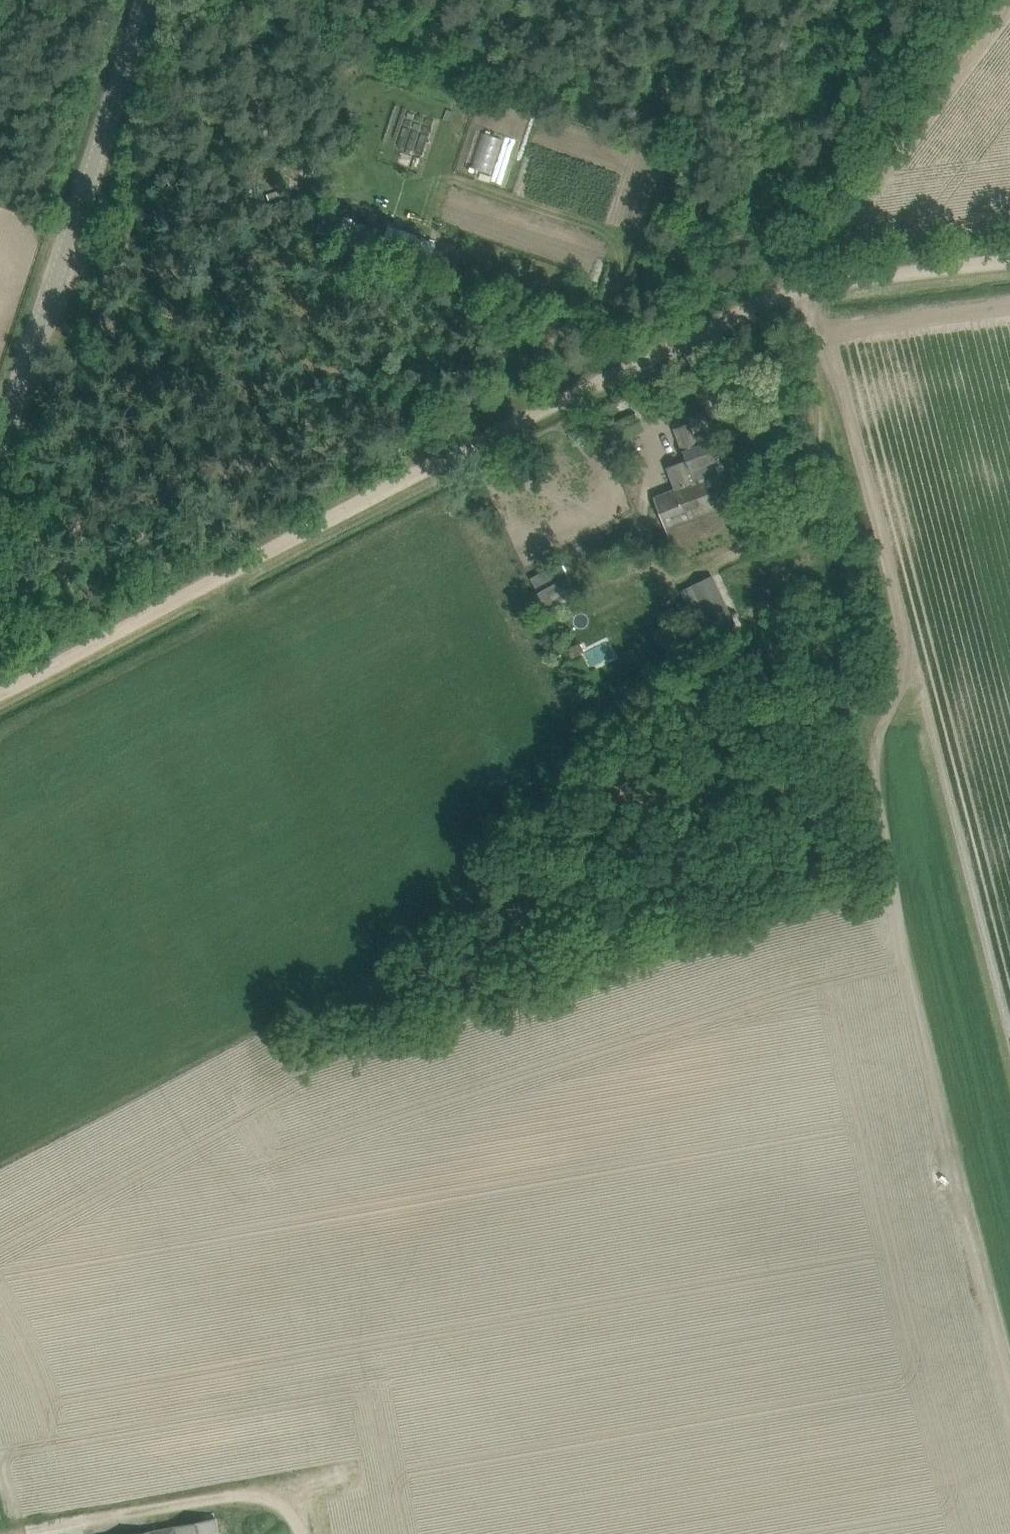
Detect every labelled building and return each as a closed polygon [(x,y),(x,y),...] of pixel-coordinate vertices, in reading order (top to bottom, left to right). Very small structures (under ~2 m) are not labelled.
[(433,243),(385,229),(381,242),(429,257),(433,243)] [(636,413),(615,423),(623,439),(644,429),(636,413)] [(613,444),(623,439),(615,423),(605,428),(613,444)] [(740,524),(731,502),(738,499),(714,439),(698,445),(690,423),(676,428),(687,459),(668,467),(676,488),(654,496),(676,550),(740,524)] [(755,494),(769,489),(764,478),(751,483),(755,494)] [(562,561),(532,577),(548,607),(578,592),(562,561)] [(707,645),(714,641),(739,628),(714,575),(681,590),(707,645)] [(682,654),(700,645),(690,625),(672,634),(682,654)] [(581,653),(577,643),(569,647),(574,657),(581,653)] [(216,1517),(131,1533),(219,1533),(216,1517)]
